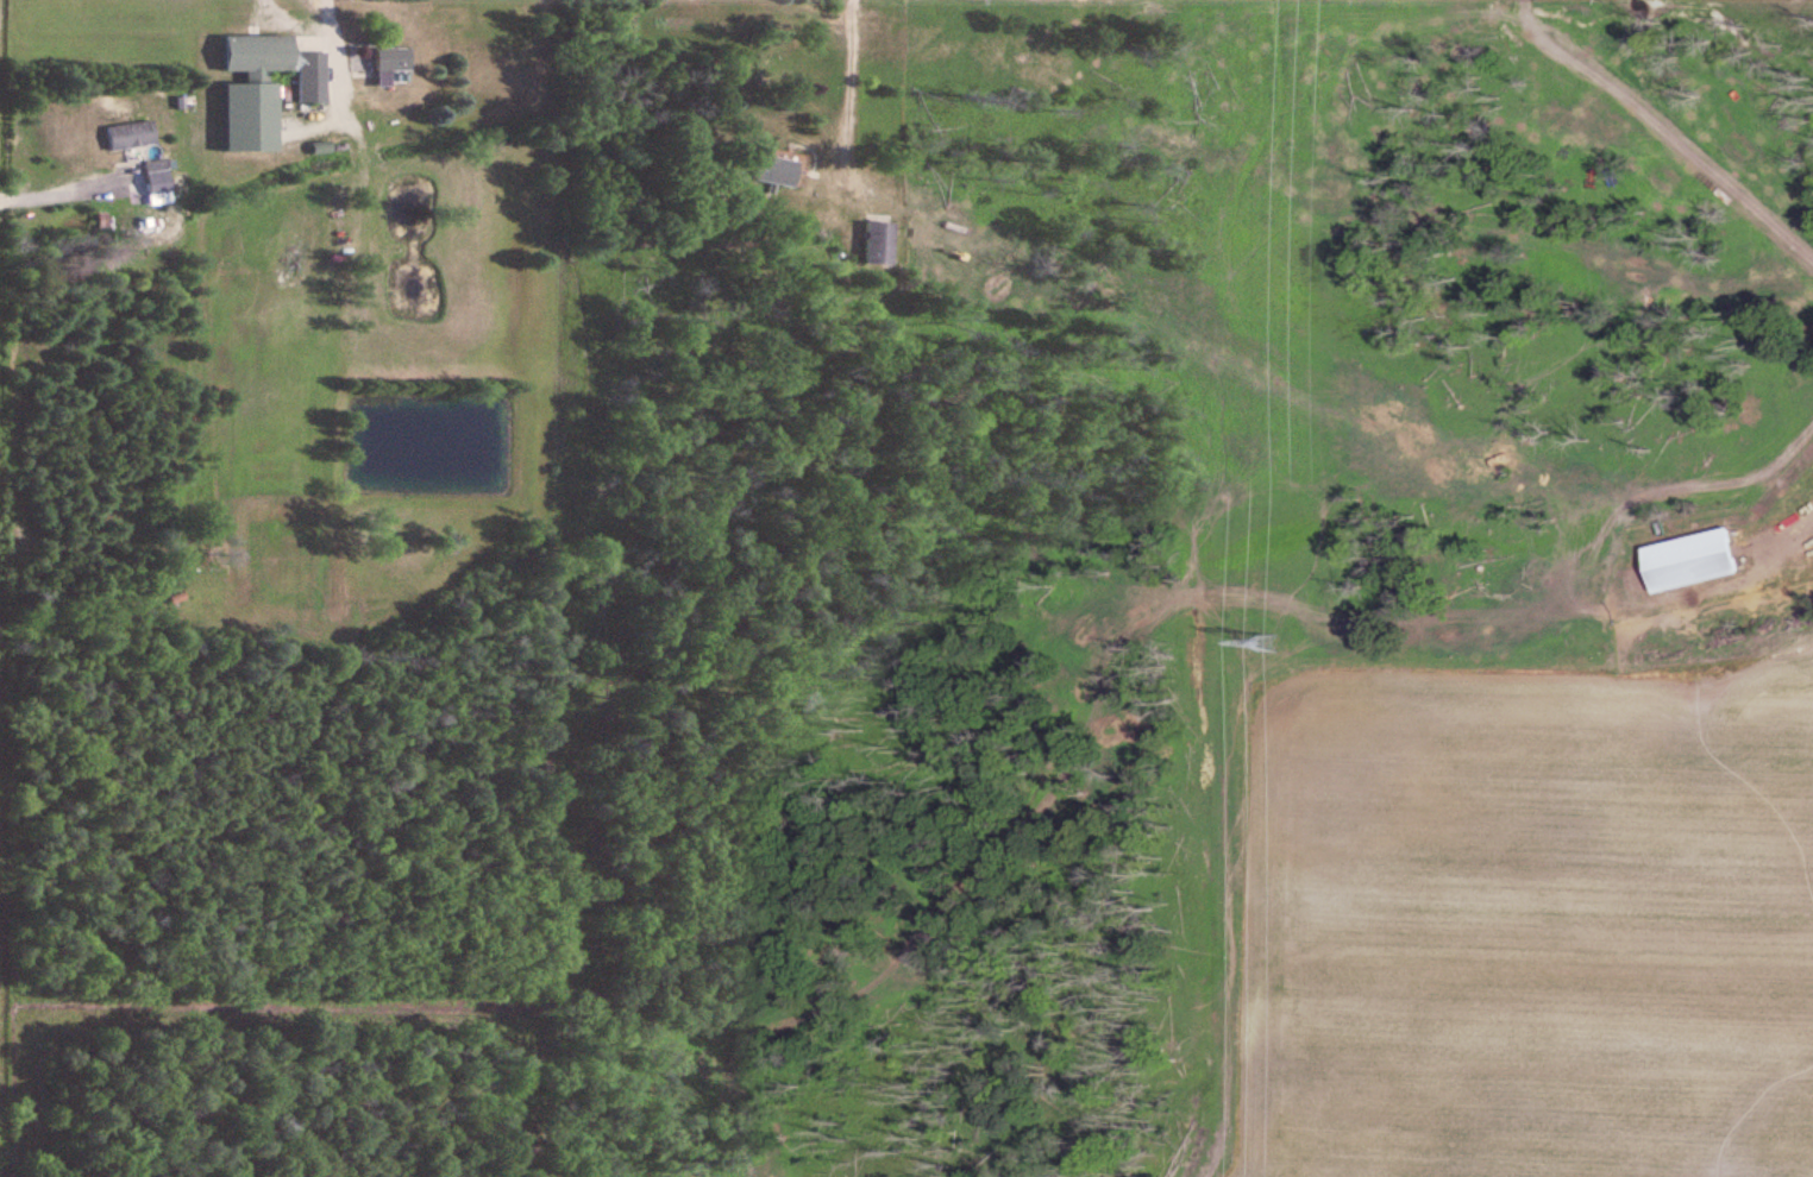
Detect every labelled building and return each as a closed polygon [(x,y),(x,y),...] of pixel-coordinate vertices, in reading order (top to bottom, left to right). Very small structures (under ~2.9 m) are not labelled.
[(279,150),(278,81),(269,81),(269,69),(295,69),(295,34),(224,35),(225,69),(245,69),(245,82),(224,82),(225,150),(279,150)] [(411,69),(410,47),(375,48),(376,85),(391,85),(391,70),(411,69)] [(328,51),(299,51),(299,101),(328,101),(328,51)] [(111,149),(156,142),(152,118),(108,125),(111,149)] [(799,154),(772,154),(772,184),(799,184),(799,154)] [(151,203),(172,201),(169,170),(148,173),(151,203)] [(1749,575),(1740,529),(1649,546),(1658,592),(1749,575)]
